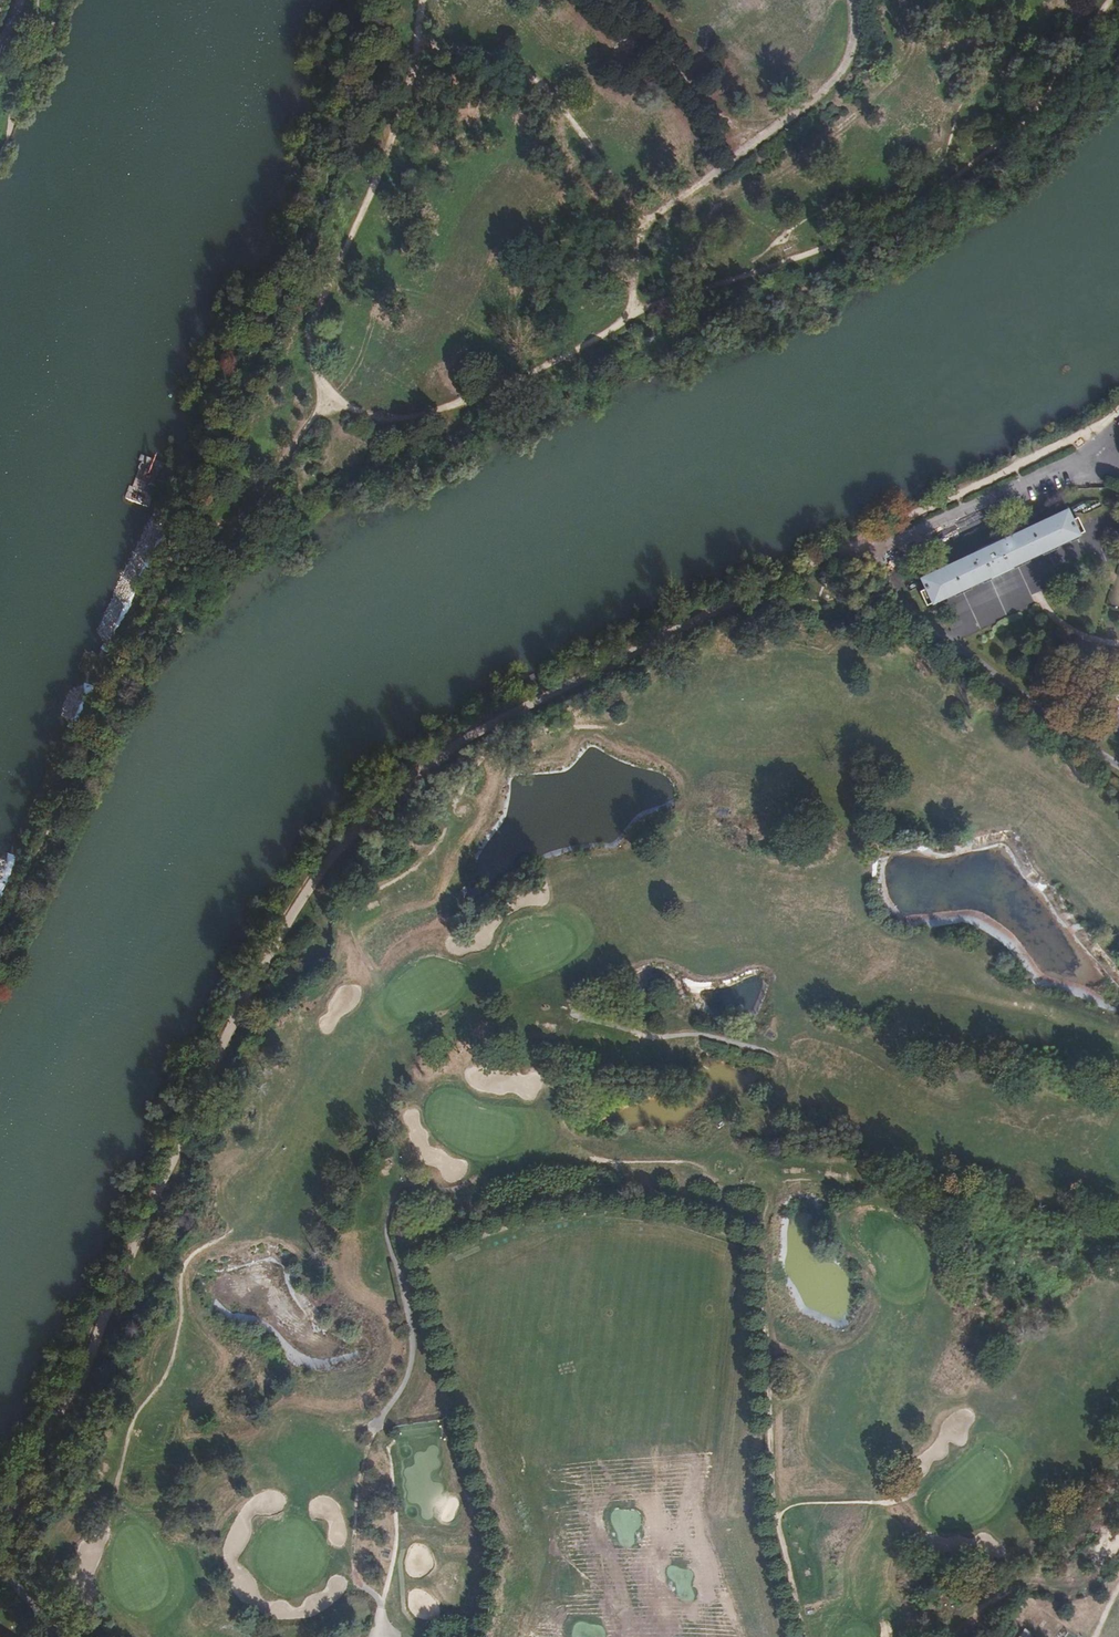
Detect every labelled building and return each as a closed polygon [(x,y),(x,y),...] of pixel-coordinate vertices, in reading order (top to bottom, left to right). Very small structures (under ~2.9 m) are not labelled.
[(1070,537),(1059,514),(919,578),(930,602),(1070,537)]
